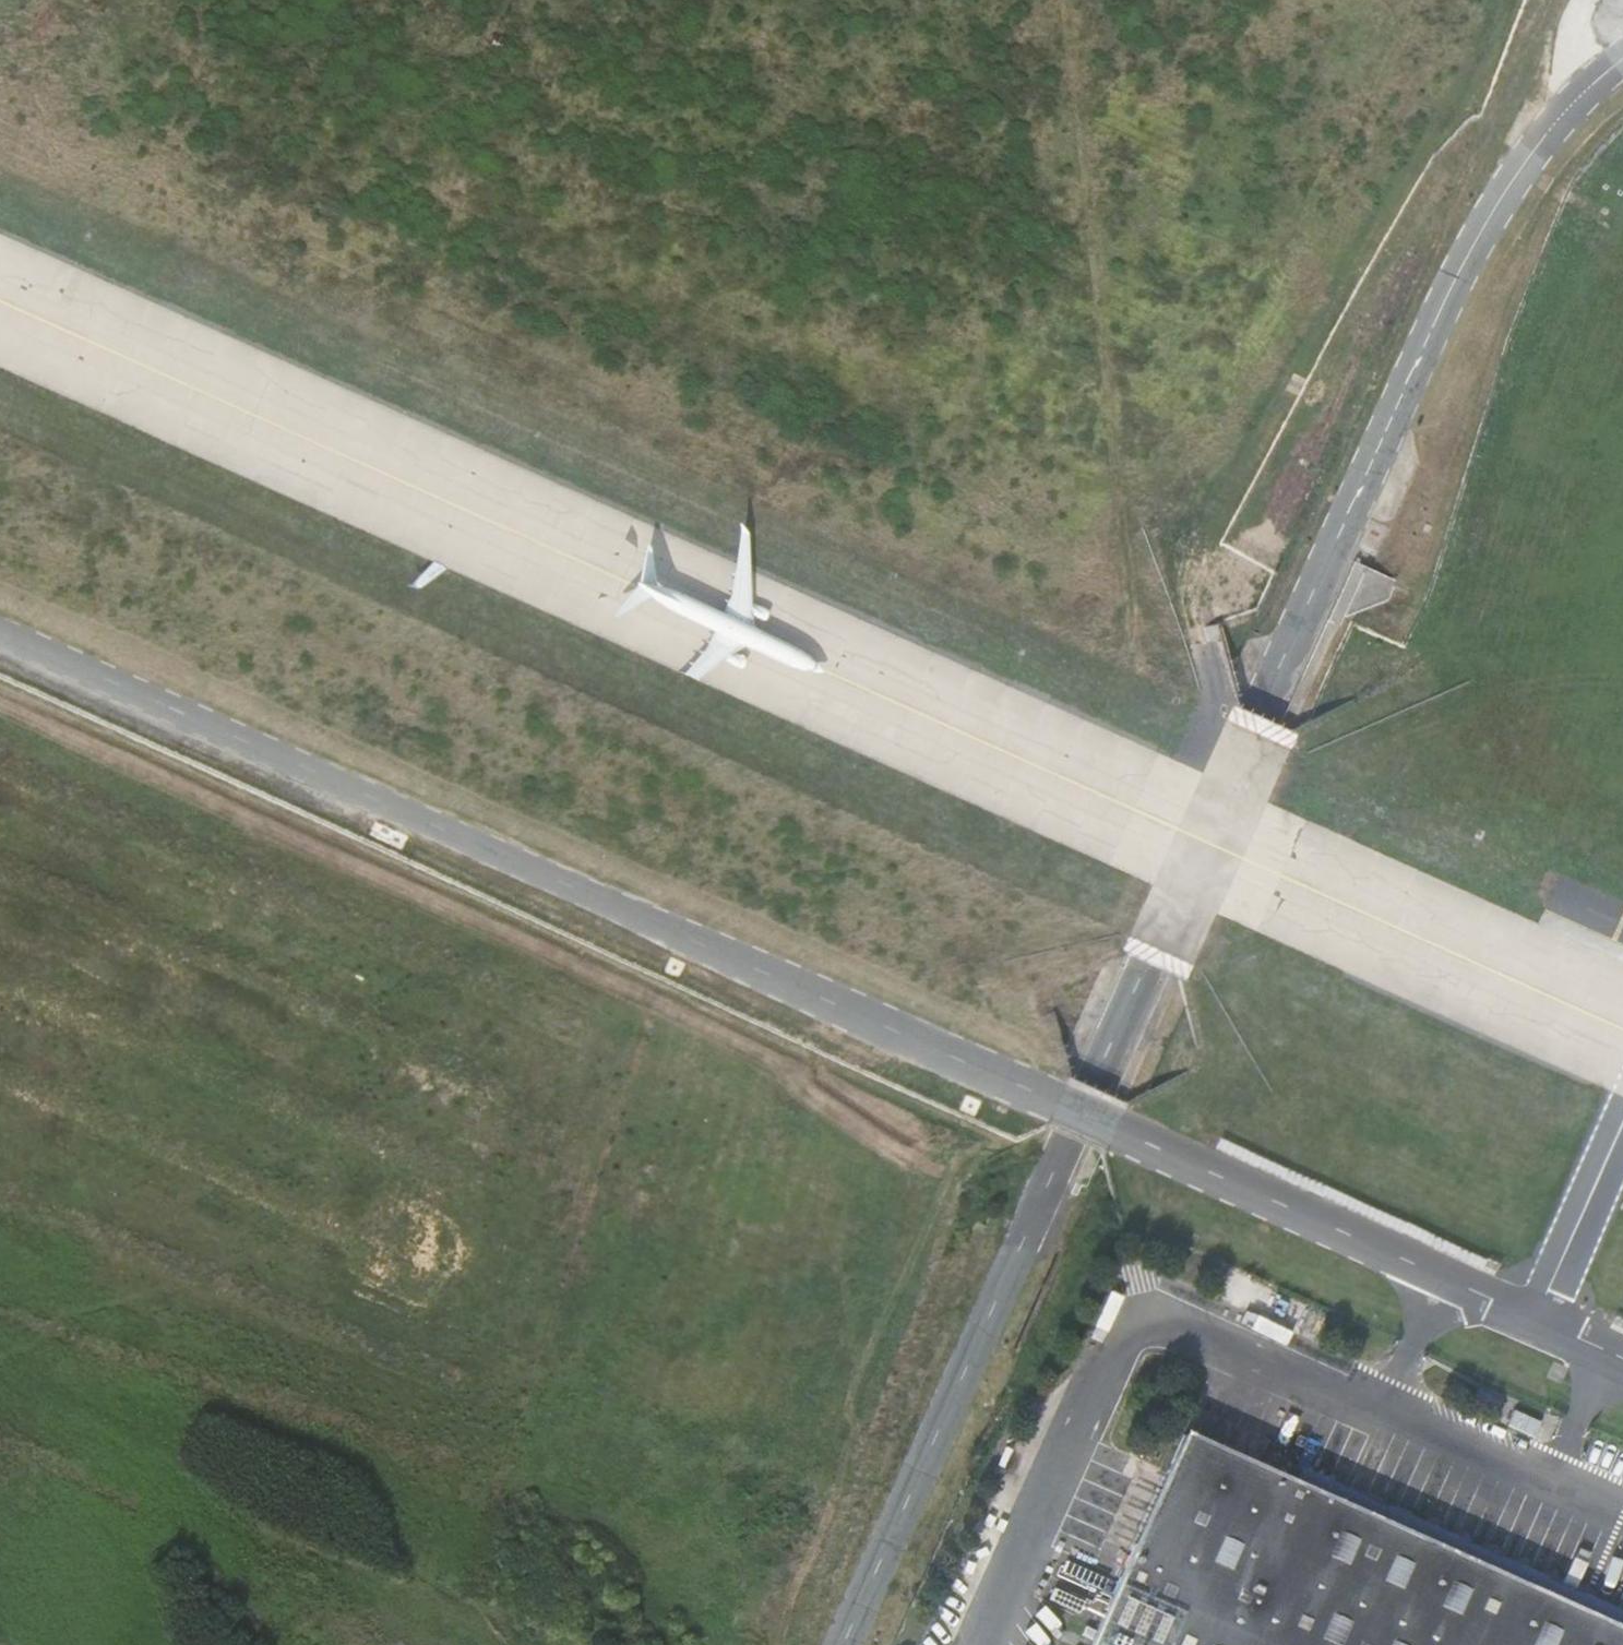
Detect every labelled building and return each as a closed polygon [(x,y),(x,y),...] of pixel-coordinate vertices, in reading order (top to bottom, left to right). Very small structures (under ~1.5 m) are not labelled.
[(1350,624),(1372,576),(1360,570),(1334,628),(1348,635),(1352,625),(1350,624)] [(1298,1493),(1189,1444),(1098,1644),(1622,1644),(1622,1639),(1298,1493)] [(1018,1460),(1008,1455),(1001,1472),(1010,1476),(1018,1460)] [(1298,1493),(1622,1639),(1622,1621),(1305,1478),(1298,1493)]
